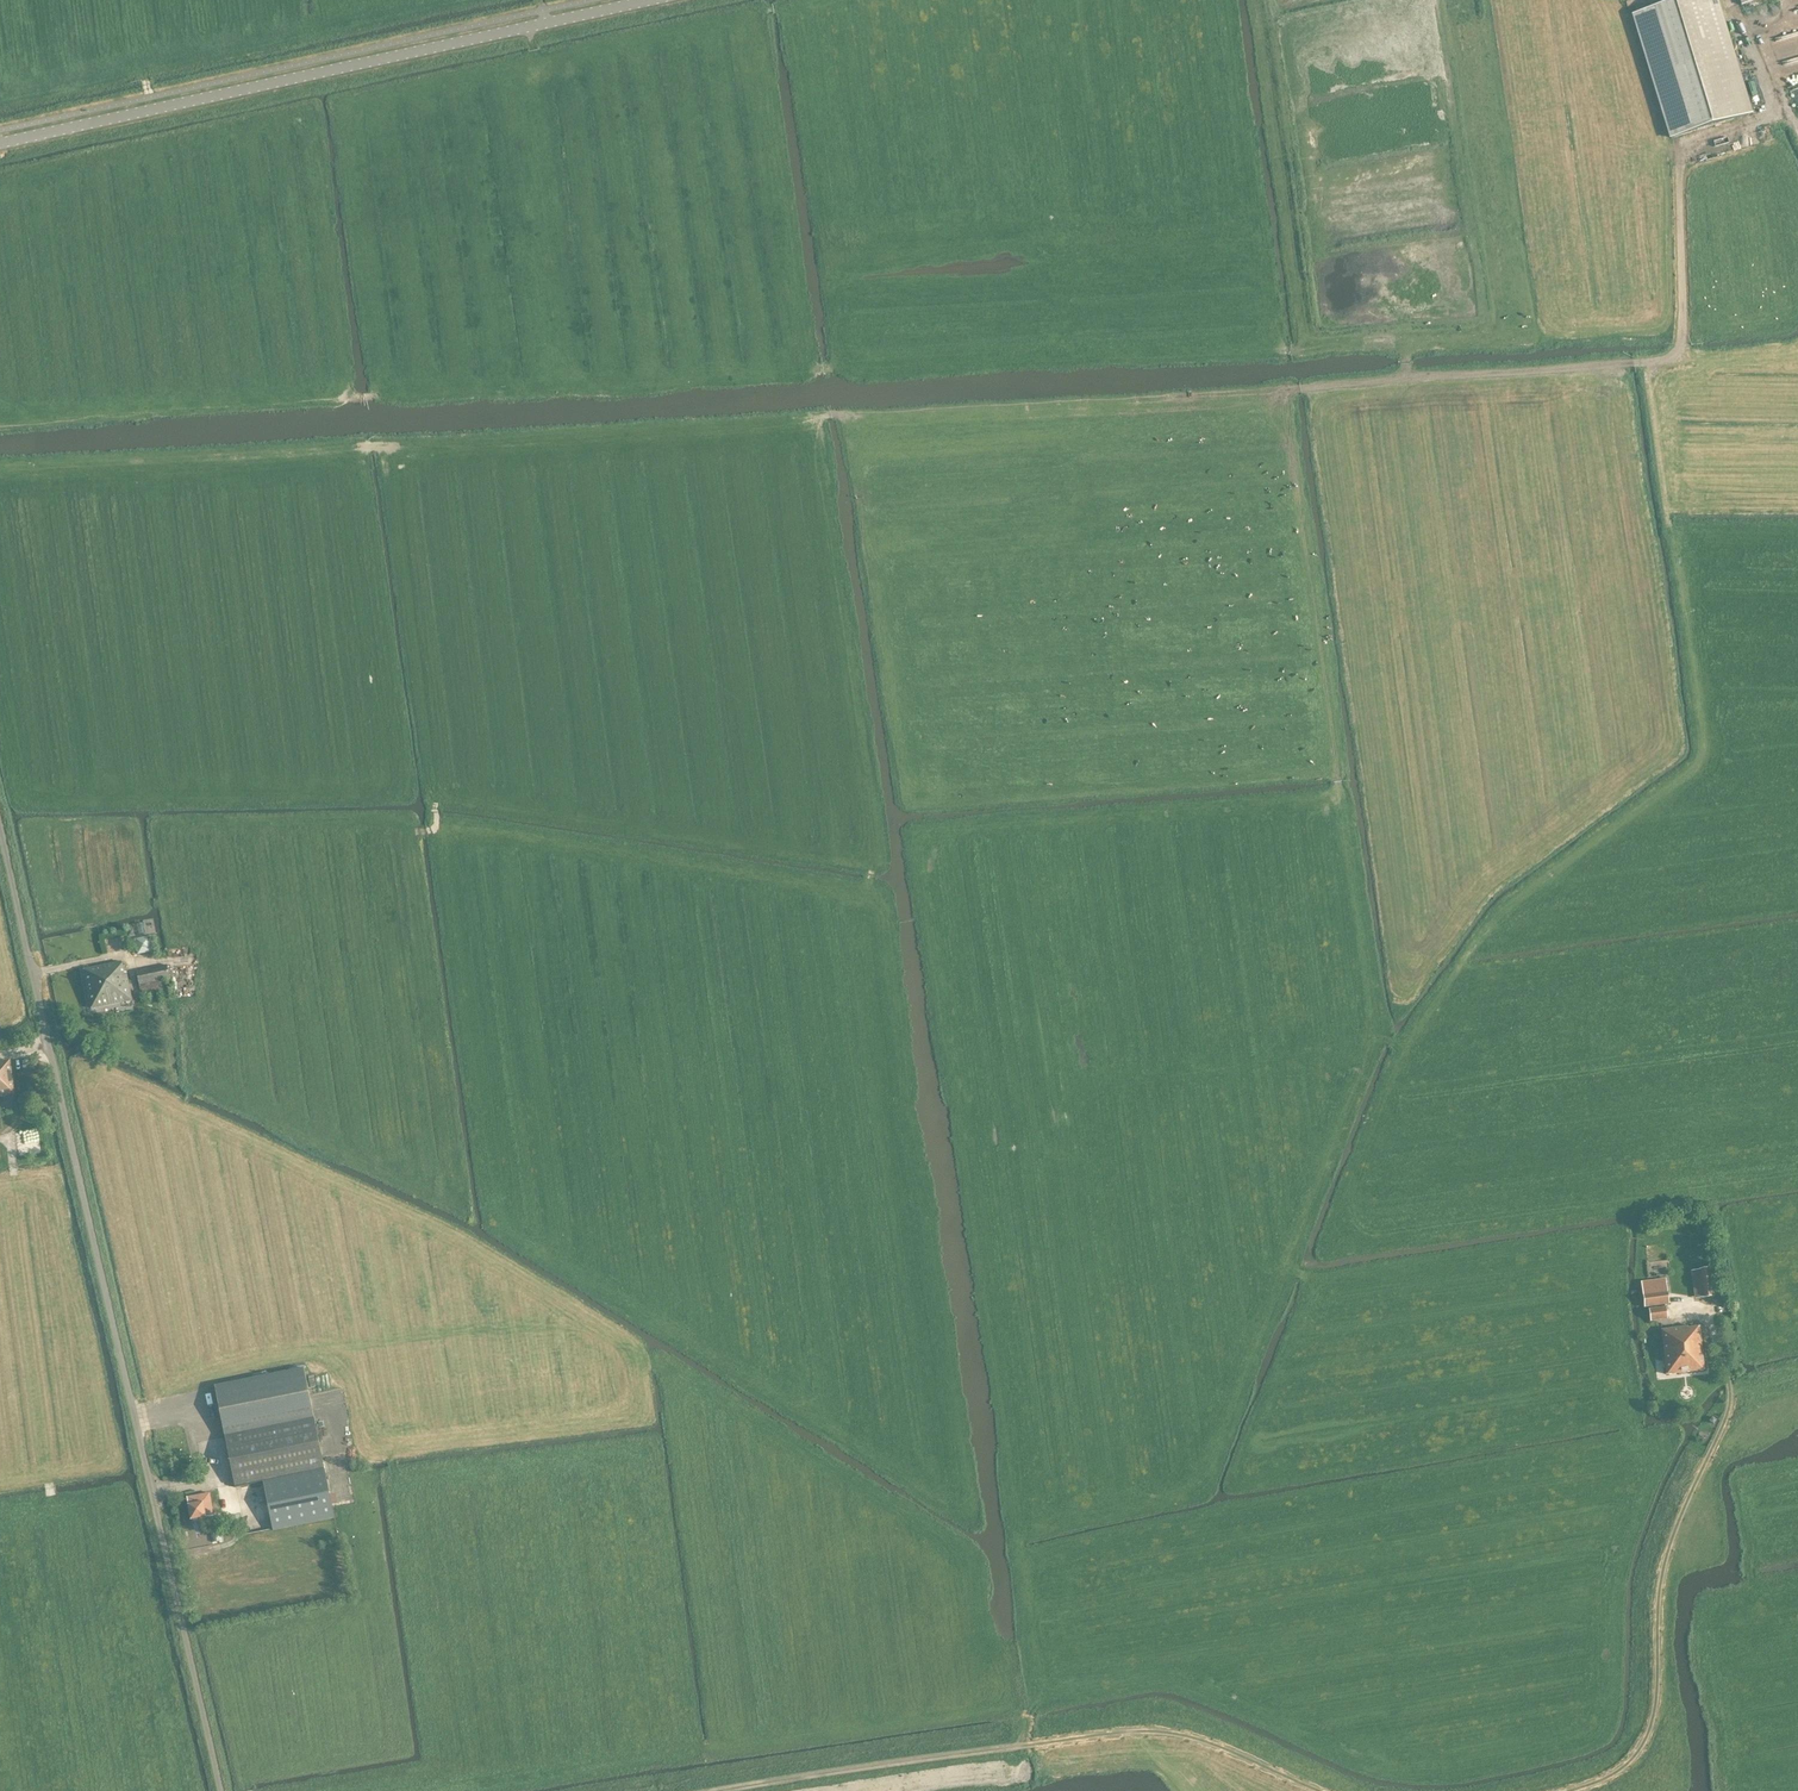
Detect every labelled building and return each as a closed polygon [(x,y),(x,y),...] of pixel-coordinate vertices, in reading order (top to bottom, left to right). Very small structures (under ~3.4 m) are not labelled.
[(1634,13),(1671,137),(1750,114),(1715,0),(1678,0),(1634,13)] [(1754,74),(1758,89),(1763,88),(1760,73),(1754,74)] [(153,934),(137,937),(140,952),(155,949),(153,934)] [(122,962),(84,969),(92,1008),(118,1003),(121,1013),(132,1011),(130,1000),(132,1000),(126,973),(124,973),(122,962)] [(141,995),(163,991),(160,981),(170,979),(167,964),(136,971),(141,995)] [(9,1060),(0,1061),(0,1096),(13,1094),(9,1060)] [(1698,1269),(1702,1297),(1714,1295),(1710,1267),(1698,1269)] [(1649,1309),(1651,1321),(1667,1318),(1665,1306),(1665,1304),(1668,1303),(1667,1291),(1666,1291),(1665,1280),(1642,1283),(1643,1294),(1644,1307),(1652,1306),(1652,1308),(1649,1309)] [(1688,1328),(1687,1326),(1661,1329),(1666,1374),(1704,1369),(1699,1326),(1688,1328)] [(224,1435),(225,1436),(235,1487),(324,1470),(314,1418),(304,1367),(215,1385),(224,1435)] [(324,1470),(263,1482),(273,1531),(334,1519),(332,1508),(324,1470)] [(208,1493),(187,1497),(191,1519),(214,1515),(209,1493),(208,1493)]
